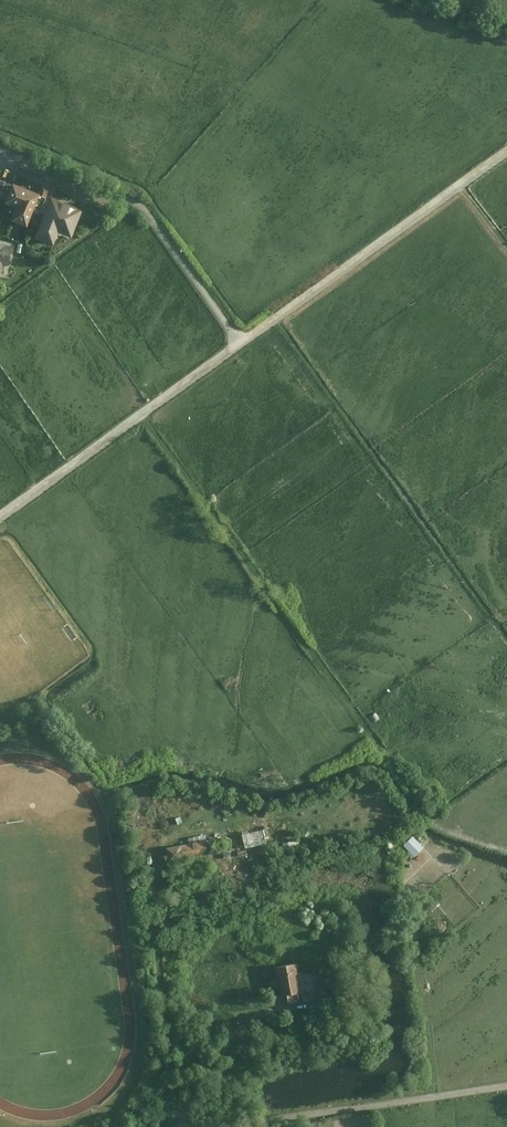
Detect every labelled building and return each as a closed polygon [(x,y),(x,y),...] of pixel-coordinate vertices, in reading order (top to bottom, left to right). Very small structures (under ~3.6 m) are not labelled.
[(0,201),(0,204),(12,208),(7,221),(22,227),(35,193),(7,183),(0,201)] [(46,198),(30,238),(50,246),(55,232),(68,237),(79,211),(46,198)] [(269,835),(247,838),(249,852),(271,848),(269,835)] [(403,849),(411,856),(415,851),(418,854),(425,846),(415,836),(403,849)] [(170,852),(172,866),(223,856),(220,842),(170,852)] [(304,967),(277,970),(281,1004),(326,998),(323,979),(305,981),(304,967)]
